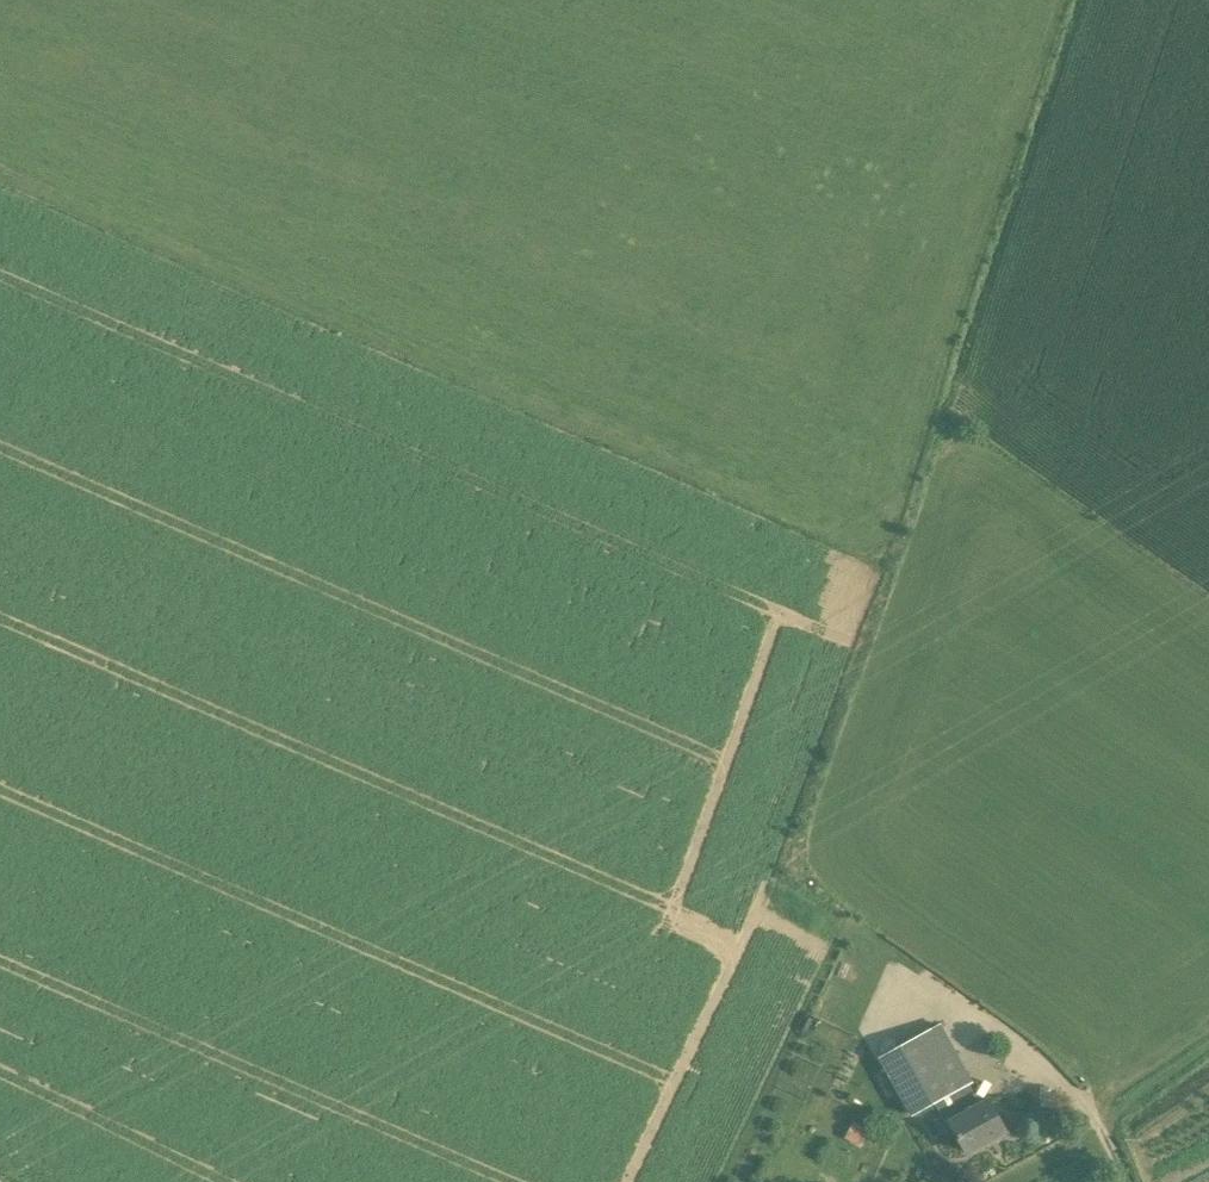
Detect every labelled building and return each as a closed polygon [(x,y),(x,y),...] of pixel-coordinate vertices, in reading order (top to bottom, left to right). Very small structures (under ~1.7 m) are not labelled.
[(912,1116),(939,1101),(951,1121),(968,1152),(1007,1131),(990,1100),(981,1105),(969,1084),(974,1081),(942,1023),(879,1057),(912,1116)] [(869,1130),(854,1122),(846,1138),(861,1145),(869,1130)]
